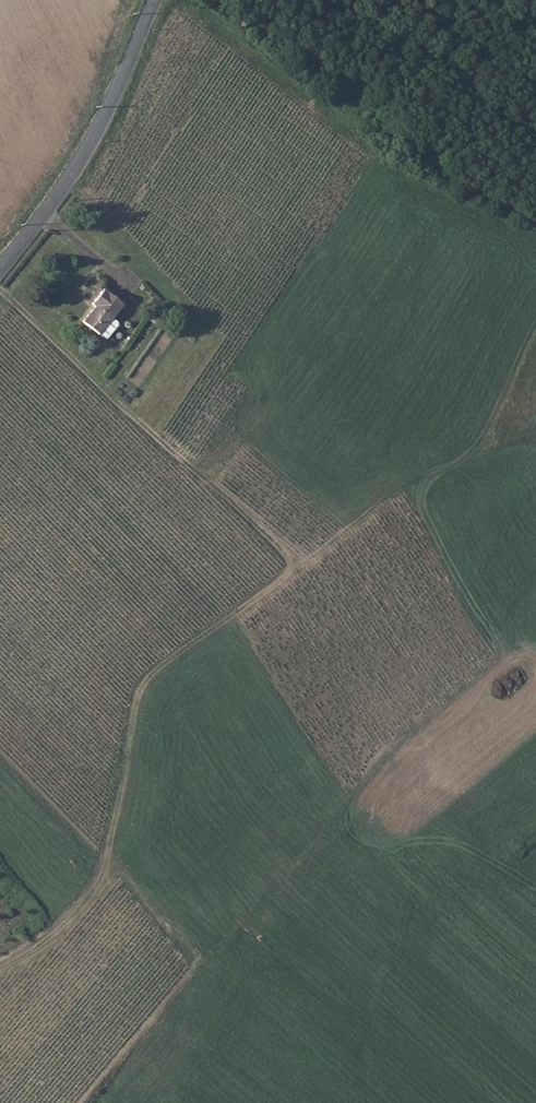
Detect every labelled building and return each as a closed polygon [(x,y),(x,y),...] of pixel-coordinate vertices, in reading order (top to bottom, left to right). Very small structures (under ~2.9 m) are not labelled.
[(90,302),(93,306),(82,321),(97,333),(98,332),(104,337),(114,325),(114,323),(108,319),(120,304),(101,289),(90,302)]
